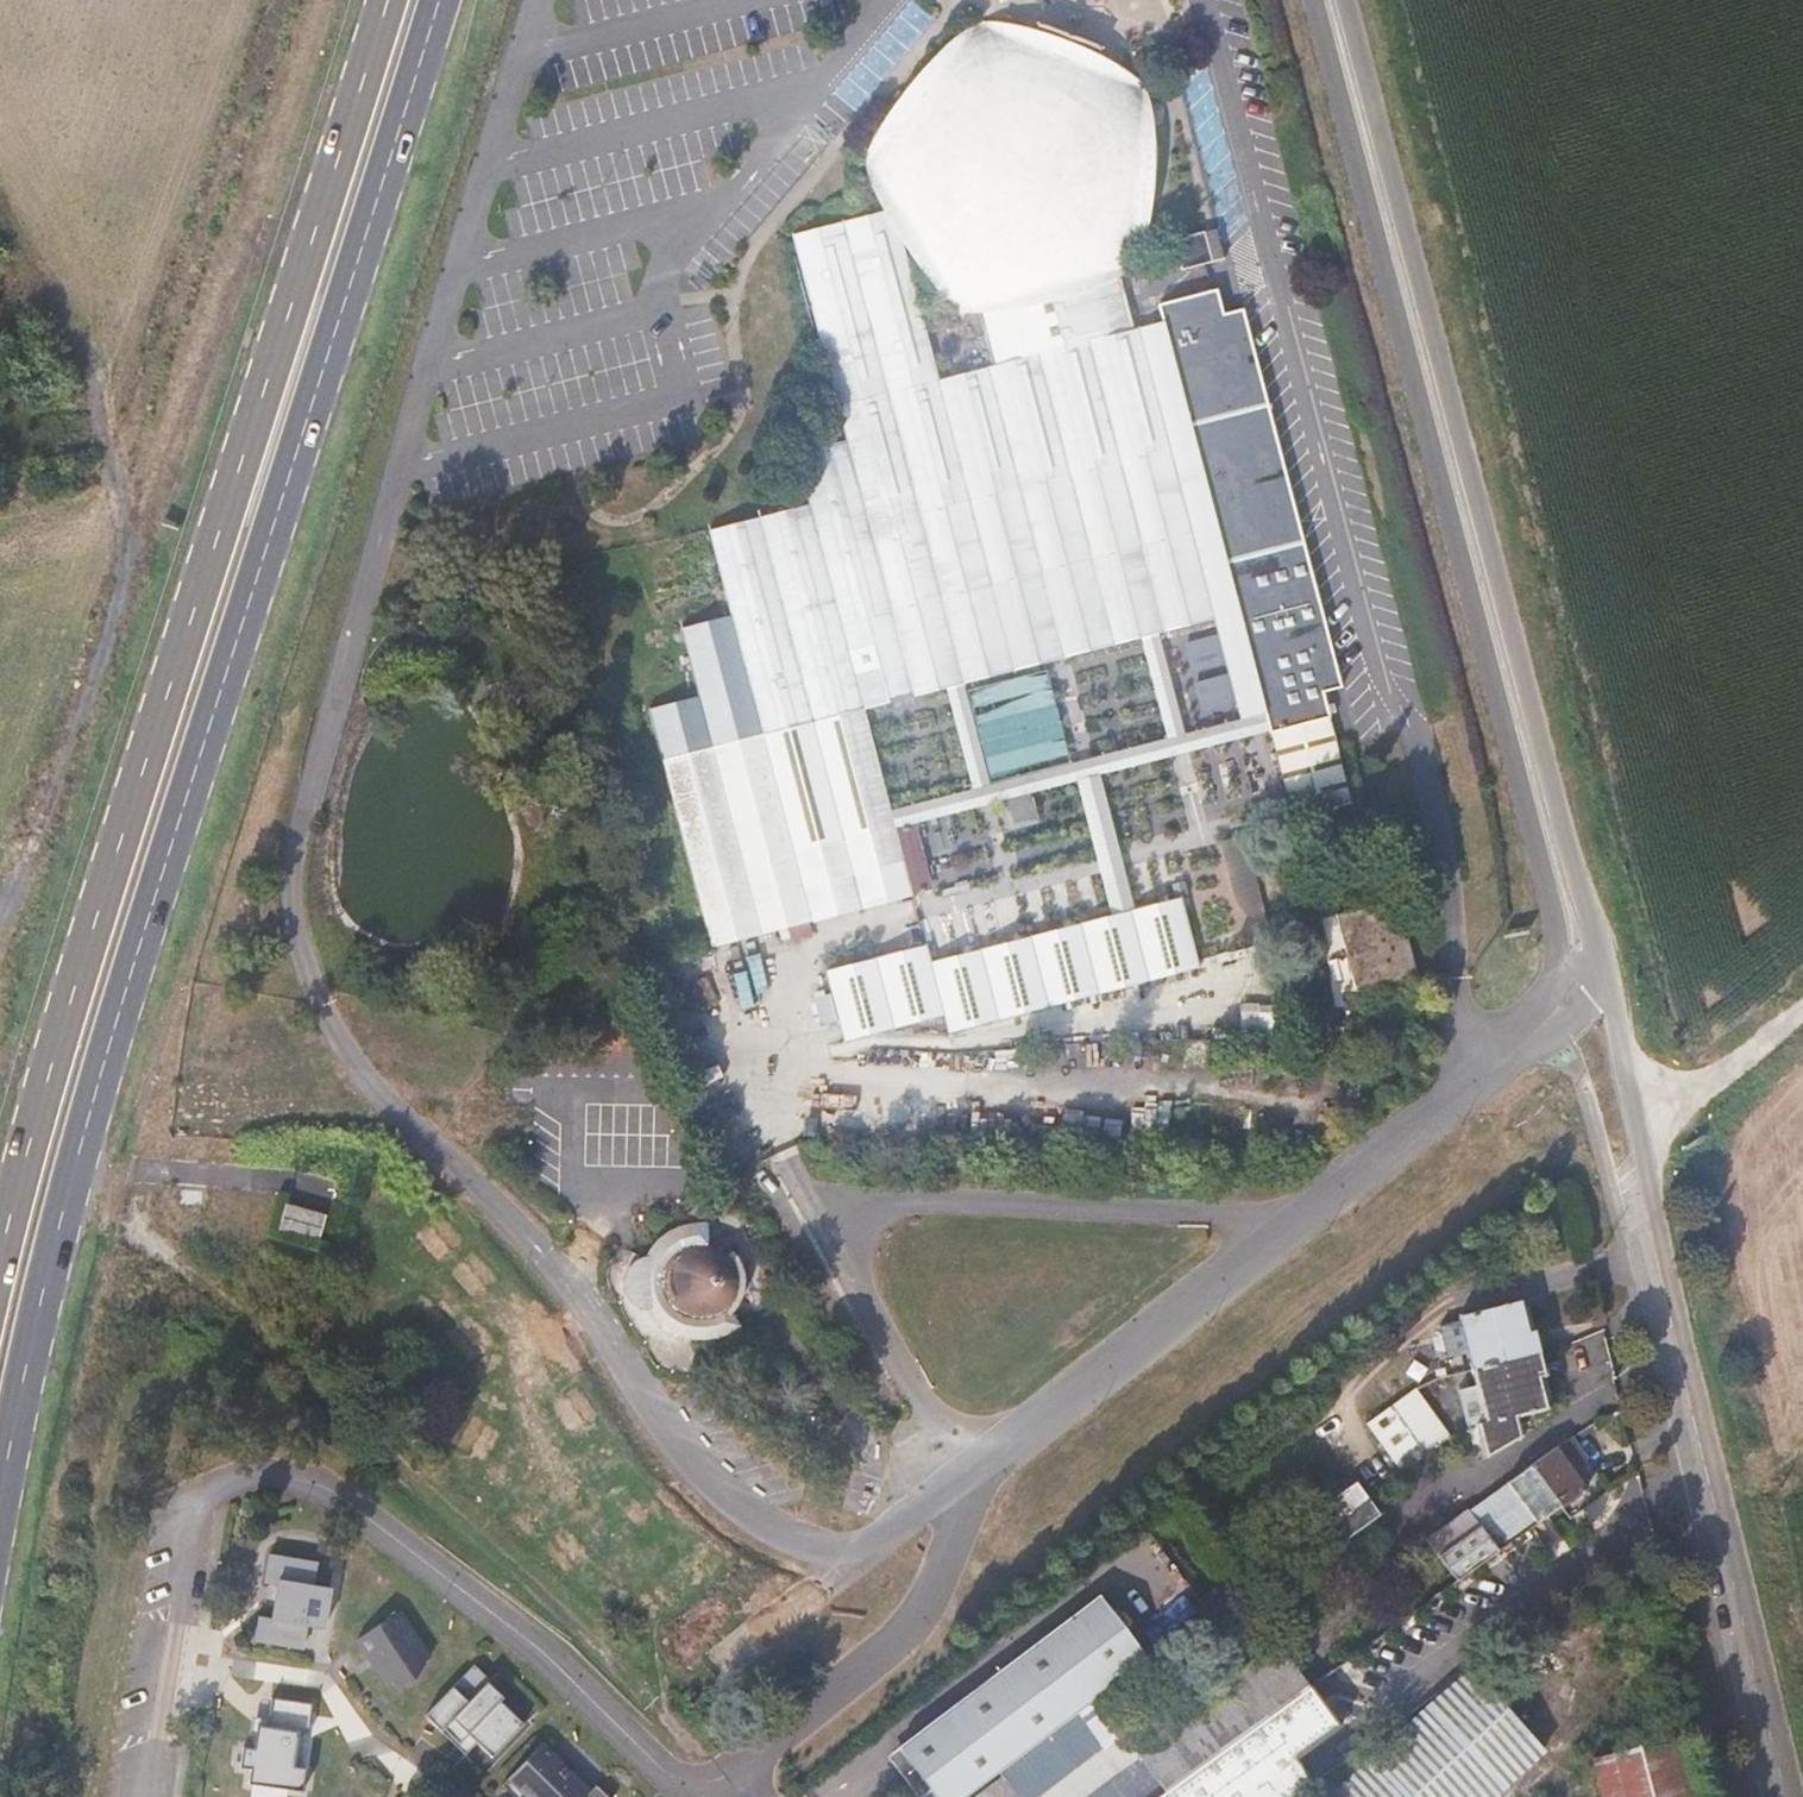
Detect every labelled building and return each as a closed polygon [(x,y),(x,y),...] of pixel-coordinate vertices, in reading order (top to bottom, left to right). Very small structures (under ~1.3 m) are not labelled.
[(1182,12),(1176,0),(1160,0),(1169,19),(1182,12)] [(1013,36),(978,23),(920,95),(865,162),(898,211),(796,236),(801,256),(805,274),(818,324),(831,378),(848,442),(798,455),(811,506),(823,550),(842,624),(965,592),(1081,562),(1192,533),(1216,527),(1228,573),(1240,619),(1251,660),(1265,714),(1269,733),(1271,732),(1285,785),(1294,819),(1324,810),(1350,803),(1344,781),(1332,733),(1327,717),(1330,716),(1321,683),(1340,679),(1316,589),(1290,490),(1264,390),(1246,323),(1227,329),(1217,291),(1159,305),(1163,324),(1134,330),(1118,272),(1136,268),(1139,213),(1148,88),(1104,72),(1013,36)] [(1222,253),(1216,231),(1195,236),(1201,258),(1222,253)] [(892,811),(865,712),(842,624),(823,550),(811,506),(710,532),(732,616),(682,629),(699,696),(649,709),(680,832),(698,907),(709,947),(806,923),(914,896),(896,829),(892,811)] [(1251,660),(1240,619),(1228,573),(1216,527),(1192,533),(1214,619),(1241,721),(1265,714),(1251,660)] [(1158,635),(1214,619),(1192,533),(1081,562),(965,592),(842,624),(865,712),(948,689),(965,686),(1014,672),(1076,656),(1142,639),(1158,635)] [(1186,736),(1171,684),(1158,635),(1142,639),(1168,739),(1186,736)] [(991,785),(965,686),(948,689),(974,789),(991,785)] [(1102,776),(1149,764),(1223,745),(1269,733),(1265,714),(1241,721),(1186,736),(1168,739),(1151,745),(1064,767),(991,785),(974,789),(892,811),(896,829),(1026,795),(1080,782),(1102,776)] [(568,768),(563,751),(550,754),(554,773),(568,768)] [(1125,863),(1114,822),(1102,776),(1080,782),(1103,873),(1114,916),(1136,909),(1125,863)] [(1201,968),(1183,897),(1136,909),(1114,916),(1041,935),(932,964),(934,973),(946,1017),(950,1034),(1053,1007),(1201,968)] [(1418,975),(1398,897),(1337,915),(1356,991),(1418,975)] [(946,1017),(934,973),(932,964),(927,946),(876,959),(829,972),(843,1023),(848,1044),(892,1032),(946,1017)] [(705,1234),(726,1208),(714,1193),(712,1194),(685,1213),(692,1232),(698,1233),(705,1234)] [(319,1241),(327,1215),(286,1203),(279,1229),(319,1241)] [(669,1338),(681,1342),(693,1343),(706,1342),(717,1337),(728,1331),(736,1322),(743,1311),(747,1300),(748,1287),(747,1275),(742,1263),(736,1253),(727,1244),(716,1238),(705,1234),(698,1233),(692,1232),(674,1235),(659,1244),(647,1256),(639,1272),(637,1290),(639,1301),(643,1313),(650,1323),(659,1332),(669,1338)] [(1533,1355),(1519,1302),(1459,1317),(1472,1370),(1533,1355)] [(1546,1408),(1533,1355),(1472,1370),(1478,1391),(1486,1422),(1478,1424),(1486,1458),(1520,1435),(1516,1416),(1546,1408)] [(1452,1436),(1436,1416),(1417,1389),(1368,1424),(1403,1472),(1428,1453),(1452,1436)] [(1486,1422),(1478,1391),(1461,1396),(1468,1426),(1478,1424),(1486,1422)] [(1587,1488),(1573,1468),(1588,1458),(1571,1435),(1530,1465),(1561,1507),(1587,1488)] [(1561,1507),(1530,1465),(1504,1483),(1502,1487),(1471,1509),(1468,1510),(1449,1523),(1427,1539),(1458,1581),(1518,1536),(1561,1507)] [(1336,1522),(1368,1498),(1356,1481),(1307,1520),(1318,1536),(1336,1522)] [(1343,1544),(1381,1516),(1368,1498),(1336,1522),(1318,1536),(1300,1549),(1312,1564),(1324,1555),(1341,1542),(1343,1544)] [(314,1649),(328,1562),(268,1552),(253,1639),(314,1649)] [(1150,1661),(1102,1596),(1038,1643),(992,1678),(938,1718),(900,1746),(901,1748),(916,1768),(923,1778),(938,1796),(968,1796),(1000,1774),(1049,1736),(1090,1706),(1099,1699),(1150,1661)] [(403,1618),(360,1643),(385,1686),(429,1661),(403,1618)] [(1210,1758),(1283,1706),(1311,1686),(1285,1652),(1277,1640),(1239,1669),(1184,1709),(1134,1745),(1166,1790),(1210,1758)] [(481,1665),(432,1714),(480,1762),(529,1712),(481,1665)] [(1328,1796),(1495,1796),(1544,1751),(1468,1668),(1328,1796)] [(1322,1702),(1336,1692),(1330,1684),(1317,1694),(1322,1702)] [(1313,1783),(1296,1759),(1340,1727),(1322,1702),(1317,1694),(1311,1686),(1283,1706),(1210,1758),(1166,1790),(1164,1792),(1157,1796),(1293,1796),(1313,1783)] [(301,1795),(315,1705),(255,1695),(240,1785),(301,1795)] [(1688,1735),(1593,1759),(1602,1796),(1703,1796),(1688,1735)] [(509,1789),(517,1796),(614,1796),(556,1741),(509,1789)] [(916,1768),(901,1748),(889,1756),(903,1776),(916,1768)] [(1164,1792),(1140,1759),(1087,1796),(1157,1796),(1164,1792)] [(1000,1774),(968,1796),(1017,1796),(1000,1774)]
